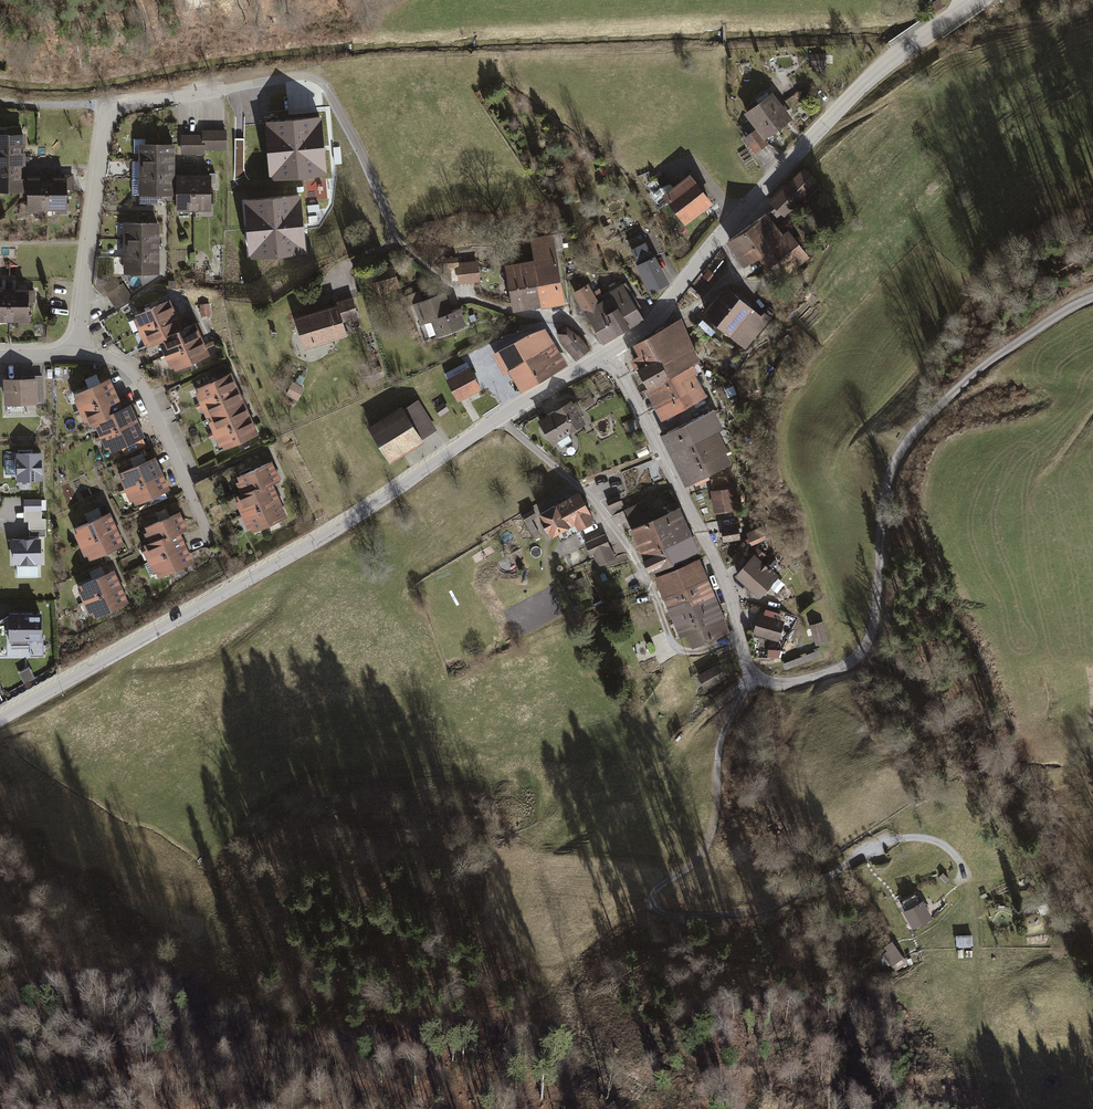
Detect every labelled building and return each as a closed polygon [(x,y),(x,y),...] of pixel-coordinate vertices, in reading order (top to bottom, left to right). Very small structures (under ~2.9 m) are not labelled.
[(928,4),(933,12),(943,6),(939,0),(935,0),(928,4)] [(826,52),(811,53),(811,70),(827,70),(826,52)] [(743,112),(756,128),(764,139),(787,121),(792,118),(771,91),(743,112)] [(322,117),(265,122),(269,183),(327,177),(324,147),(322,117)] [(201,133),(180,133),(180,153),(204,153),(204,149),(225,149),(225,128),(201,129),(201,133)] [(768,144),(764,139),(756,128),(742,138),(755,154),(768,144)] [(137,152),(137,158),(173,158),(173,154),(173,141),(145,141),(145,137),(133,138),(133,152),(137,152)] [(0,138),(0,188),(26,188),(25,175),(22,175),(22,155),(25,155),(25,138),(0,138)] [(173,169),(173,158),(137,158),(137,177),(173,177),(173,169)] [(804,165),(768,201),(784,217),(819,180),(804,165)] [(688,171),(661,193),(685,223),(704,207),(712,202),(688,171)] [(176,208),(193,207),(193,172),(189,172),(175,172),(176,208)] [(198,172),(193,172),(193,207),(210,207),(210,172),(198,172)] [(39,174),(25,175),(26,188),(26,212),(42,212),(42,208),(56,208),(56,212),(71,212),(70,205),(66,205),(66,190),(73,190),(73,174),(53,174),(53,179),(39,179),(39,174)] [(173,182),(173,177),(137,177),(137,193),(173,192),(173,182)] [(303,226),(300,195),(243,200),(249,260),(306,253),(303,226)] [(768,215),(728,242),(744,265),(758,255),(779,285),(814,261),(791,229),(782,235),(768,215)] [(123,220),(123,237),(158,237),(158,235),(158,220),(123,220)] [(611,232),(608,225),(603,228),(606,235),(611,232)] [(626,238),(630,245),(643,239),(639,231),(626,238)] [(564,248),(561,233),(531,238),(535,258),(505,263),(513,311),(565,303),(556,250),(564,248)] [(123,237),(123,254),(158,254),(158,251),(158,237),(123,237)] [(629,248),(637,262),(651,255),(644,240),(629,248)] [(123,254),(123,271),(158,271),(158,257),(158,254),(123,254)] [(637,262),(635,263),(642,277),(650,292),(668,283),(653,254),(651,255),(637,262)] [(459,284),(481,281),(479,260),(460,262),(459,257),(447,258),(449,270),(457,269),(459,284)] [(391,263),(368,270),(376,294),(399,286),(391,263)] [(703,278),(713,285),(717,279),(707,272),(703,278)] [(586,284),(573,292),(603,341),(645,316),(621,276),(592,294),(586,284)] [(132,296),(123,282),(105,292),(115,307),(132,296)] [(15,318),(15,322),(30,322),(30,316),(26,316),(26,301),(35,301),(35,290),(27,290),(27,285),(13,285),(13,289),(0,289),(0,318),(15,318)] [(727,285),(703,312),(748,350),(774,320),(764,311),(761,314),(727,285)] [(408,306),(413,304),(425,339),(465,326),(459,306),(450,308),(445,291),(423,298),(421,291),(405,296),(408,306)] [(334,301),(335,302),(341,322),(357,317),(350,295),(334,301)] [(132,317),(138,330),(176,313),(168,296),(134,312),(135,315),(132,317)] [(209,302),(200,303),(200,314),(210,314),(209,302)] [(345,335),(341,322),(335,302),(292,316),(302,348),(345,335)] [(181,324),(176,313),(138,330),(144,343),(147,341),(149,345),(158,340),(168,336),(166,331),(181,324)] [(158,340),(164,354),(202,337),(193,319),(181,324),(166,331),(168,336),(158,340)] [(703,360),(681,319),(633,345),(639,356),(635,358),(650,386),(644,389),(660,420),(706,396),(691,366),(703,360)] [(557,332),(559,341),(562,345),(575,360),(589,348),(578,334),(565,325),(557,332)] [(544,326),(492,354),(502,373),(506,370),(508,373),(517,390),(565,364),(544,326)] [(792,338),(787,333),(782,338),(787,343),(792,338)] [(110,335),(103,338),(106,346),(113,343),(110,335)] [(205,345),(202,337),(164,354),(172,370),(209,353),(205,345)] [(446,377),(444,378),(456,400),(480,387),(465,361),(444,373),(446,377)] [(730,365),(725,371),(733,378),(738,372),(730,365)] [(194,390),(199,401),(237,385),(236,382),(231,370),(195,385),(197,389),(194,390)] [(73,397),(78,409),(116,392),(109,375),(74,391),(76,396),(73,397)] [(25,377),(3,378),(4,404),(37,403),(36,377),(25,377)] [(304,388),(291,382),(285,394),(298,400),(304,388)] [(209,414),(210,415),(244,401),(239,389),(237,385),(199,401),(205,416),(209,414)] [(122,404),(116,392),(78,409),(83,420),(86,419),(88,424),(93,422),(110,414),(108,410),(122,404)] [(571,397),(537,420),(553,444),(587,422),(571,397)] [(399,404),(365,425),(388,462),(422,441),(420,438),(435,428),(417,399),(402,408),(399,404)] [(93,422),(98,434),(137,417),(129,400),(122,404),(108,410),(110,414),(93,422)] [(207,420),(213,433),(251,416),(249,413),(244,401),(210,415),(211,418),(207,420)] [(443,401),(433,408),(439,416),(449,410),(443,401)] [(709,409),(659,434),(686,487),(732,464),(724,449),(726,448),(715,428),(718,427),(709,409)] [(222,443),(223,447),(258,432),(253,421),(251,416),(213,433),(218,444),(222,443)] [(144,433),(137,417),(98,434),(104,446),(107,444),(109,449),(144,433)] [(41,450),(15,451),(15,458),(5,458),(5,473),(16,473),(16,479),(41,479),(41,468),(43,468),(43,462),(41,462),(41,450)] [(120,479),(126,491),(164,474),(161,468),(156,457),(121,472),(123,477),(120,479)] [(234,480),(239,491),(255,483),(257,488),(272,481),(280,478),(278,473),(271,458),(236,473),(238,478),(234,480)] [(165,476),(164,474),(126,491),(130,501),(133,500),(136,505),(171,489),(165,476)] [(710,491),(708,491),(711,513),(741,509),(738,487),(728,489),(726,479),(709,482),(710,491)] [(234,499),(241,514),(279,497),(277,493),(272,481),(257,488),(255,483),(239,491),(235,492),(238,498),(234,499)] [(578,490),(536,511),(548,536),(571,524),(576,533),(595,523),(578,490)] [(618,496),(609,500),(612,508),(622,503),(618,496)] [(281,502),(279,497),(241,514),(246,527),(250,525),(252,529),(286,514),(281,502)] [(41,498),(23,498),(23,510),(41,510),(41,498)] [(629,526),(649,574),(699,553),(679,506),(668,511),(665,503),(643,512),(640,504),(626,509),(632,525),(629,526)] [(142,530),(146,540),(162,533),(164,536),(179,530),(187,526),(179,508),(143,524),(145,529),(142,530)] [(72,531),(77,542),(115,524),(108,509),(74,525),(76,529),(72,531)] [(123,541),(115,524),(77,542),(83,554),(86,553),(88,557),(123,541)] [(737,524),(721,526),(721,528),(715,529),(716,540),(722,539),(723,542),(739,540),(737,524)] [(29,527),(29,536),(39,536),(45,536),(45,527),(29,527)] [(142,548),(147,560),(185,543),(179,530),(164,536),(162,533),(146,540),(142,542),(144,547),(142,548)] [(761,531),(748,536),(753,549),(766,544),(761,531)] [(605,533),(585,541),(595,565),(615,557),(605,533)] [(40,562),(39,536),(29,536),(12,537),(12,563),(40,562)] [(192,559),(185,543),(147,560),(152,571),(155,570),(157,574),(192,559)] [(778,581),(752,557),(735,575),(761,599),(778,581)] [(702,558),(652,576),(674,634),(687,629),(693,645),(730,631),(702,558)] [(76,589),(81,600),(120,582),(112,566),(78,583),(80,587),(76,589)] [(128,599),(120,582),(81,600),(87,612),(91,610),(93,615),(128,599)] [(40,610),(6,611),(7,644),(29,643),(30,655),(43,654),(42,635),(40,636),(40,610)] [(785,622),(759,615),(752,637),(778,645),(785,622)] [(822,624),(809,628),(816,649),(829,645),(822,624)] [(801,636),(795,634),(787,655),(793,657),(801,636)] [(769,650),(761,650),(760,659),(768,660),(769,650)] [(819,654),(785,666),(788,675),(822,662),(819,654)] [(716,665),(696,678),(705,693),(726,680),(716,665)] [(29,666),(17,672),(23,683),(34,676),(29,666)] [(909,922),(912,928),(932,917),(931,915),(937,912),(930,899),(924,902),(922,899),(919,901),(913,892),(901,899),(906,908),(902,910),(909,922)] [(1046,901),(1035,905),(1040,915),(1050,911),(1046,901)] [(956,935),(956,947),(973,946),(972,934),(956,935)] [(889,964),(891,967),(895,963),(899,969),(906,965),(902,959),(904,958),(891,940),(884,946),(886,949),(881,953),(883,955),(877,960),(883,969),(889,964)]
